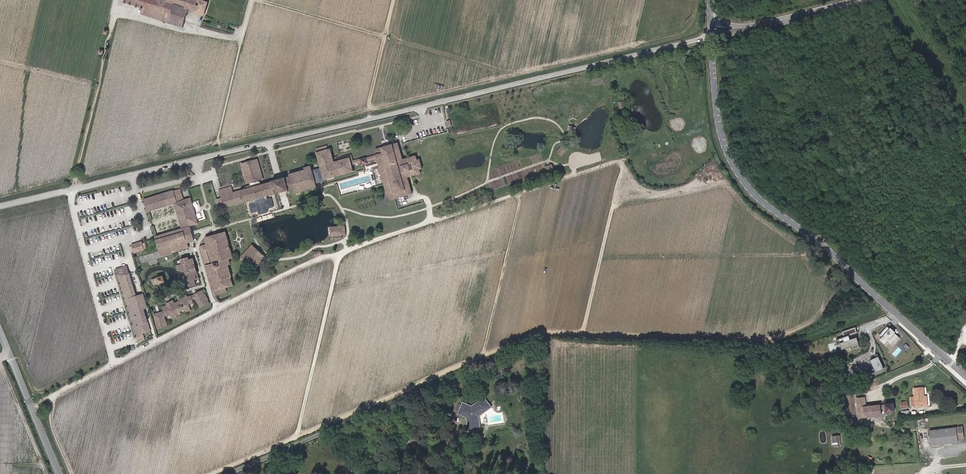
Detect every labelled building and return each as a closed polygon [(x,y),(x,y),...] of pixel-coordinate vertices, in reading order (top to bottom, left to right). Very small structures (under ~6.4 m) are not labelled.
[(120,2),(167,16),(165,22),(180,27),(185,8),(158,0),(121,0),(120,2)] [(185,8),(202,13),(206,0),(205,0),(158,0),(185,8)] [(400,160),(395,143),(386,146),(387,147),(381,149),(381,147),(373,149),(374,155),(373,155),(374,158),(384,195),(385,194),(387,200),(395,198),(394,196),(400,194),(400,196),(409,194),(404,177),(404,176),(407,175),(408,176),(418,174),(417,170),(419,169),(417,160),(414,160),(413,156),(403,159),(403,160),(400,161),(400,160)] [(561,145),(557,151),(562,155),(567,150),(561,145)] [(216,190),(218,198),(220,208),(248,200),(249,204),(246,204),(248,213),(255,211),(256,215),(264,213),(263,209),(270,207),(268,199),(265,200),(264,196),(290,189),(291,194),(297,192),(297,190),(307,187),(307,190),(314,188),(313,183),(321,181),(321,180),(331,177),(331,175),(346,171),(345,166),(348,166),(348,158),(334,161),(334,159),(328,161),(325,150),(314,153),(318,168),(309,170),(308,166),(301,168),(302,170),(286,174),(287,177),(279,178),(279,181),(273,182),(272,180),(269,181),(269,182),(257,185),(257,180),(252,163),(242,165),(247,183),(248,188),(245,189),(245,187),(241,188),(242,189),(230,192),(228,187),(216,190)] [(350,165),(358,163),(358,165),(364,164),(364,161),(374,158),(373,155),(349,161),(348,155),(334,159),(334,161),(348,158),(348,166),(350,165)] [(244,183),(247,183),(242,165),(252,163),(257,180),(259,179),(254,160),(239,164),(244,183)] [(350,165),(348,166),(345,166),(346,171),(331,175),(331,177),(348,172),(350,165)] [(168,193),(141,201),(144,212),(171,204),(179,229),(151,237),(158,257),(185,248),(183,243),(191,241),(186,227),(194,224),(186,200),(179,202),(174,184),(166,186),(168,193)] [(270,218),(269,214),(252,218),(253,222),(255,221),(270,218)] [(329,236),(338,236),(338,235),(338,228),(338,227),(329,227),(329,236)] [(199,247),(204,265),(205,264),(201,248),(207,246),(206,240),(222,236),(225,246),(226,246),(223,233),(204,239),(205,245),(199,247)] [(228,275),(226,275),(225,275),(224,271),(225,271),(226,271),(225,265),(227,265),(225,260),(228,259),(225,250),(227,249),(226,246),(225,246),(222,236),(206,240),(207,246),(201,248),(205,264),(204,265),(212,295),(219,293),(218,287),(219,287),(222,287),(222,284),(226,283),(227,283),(226,278),(227,278),(228,277),(228,275)] [(131,244),(134,253),(147,248),(144,239),(131,244)] [(263,257),(259,254),(257,255),(251,251),(253,249),(249,246),(238,258),(252,269),(263,257)] [(179,264),(173,266),(175,271),(176,271),(177,275),(180,274),(181,278),(178,279),(177,279),(179,284),(180,284),(184,283),(185,287),(192,285),(191,281),(196,280),(190,260),(186,261),(185,259),(178,261),(179,264)] [(126,274),(124,267),(113,270),(115,277),(126,274)] [(145,325),(142,326),(133,297),(126,274),(115,277),(133,338),(141,335),(141,333),(147,331),(145,325)] [(150,282),(151,286),(155,284),(161,283),(159,277),(149,280),(150,282)] [(196,305),(205,300),(202,294),(201,295),(199,291),(193,294),(194,295),(191,297),(192,299),(196,305)] [(140,309),(144,308),(140,295),(133,297),(142,326),(145,325),(140,309)] [(181,305),(183,313),(188,311),(187,306),(191,304),(189,300),(188,296),(184,298),(183,296),(178,298),(181,305)] [(159,308),(163,317),(167,315),(169,319),(171,318),(172,320),(177,317),(177,315),(178,314),(176,310),(180,308),(179,306),(176,302),(169,305),(164,308),(164,307),(165,306),(164,305),(159,308)] [(151,316),(155,329),(158,328),(158,327),(159,326),(158,322),(162,321),(160,314),(151,316)] [(856,326),(843,331),(844,336),(838,339),(840,343),(843,349),(852,346),(854,349),(860,347),(859,343),(857,337),(851,339),(850,335),(858,332),(856,326)] [(888,326),(881,334),(884,336),(881,339),(886,343),(888,340),(894,345),(901,337),(895,332),(896,331),(891,327),(890,328),(888,326)] [(884,367),(877,352),(875,353),(876,356),(870,358),(875,371),(884,367)] [(787,359),(779,356),(777,363),(785,365),(787,359)] [(834,365),(837,372),(844,369),(840,362),(834,365)] [(909,396),(909,397),(913,397),(913,401),(924,400),(924,398),(924,395),(923,392),(921,392),(920,383),(919,384),(912,384),(912,392),(911,393),(909,393),(909,396)] [(863,393),(855,395),(856,414),(879,411),(878,401),(864,403),(863,393)] [(891,400),(883,401),(884,409),(892,408),(891,400)] [(460,408),(457,414),(462,416),(461,418),(470,422),(473,420),(474,422),(471,424),(470,425),(471,436),(483,435),(482,421),(478,420),(479,418),(483,419),(493,411),(486,402),(474,411),(465,408),(464,410),(460,408)] [(955,425),(929,428),(930,442),(957,439),(956,436),(962,436),(961,424),(955,425)] [(832,435),(833,444),(841,443),(840,434),(832,435)]
